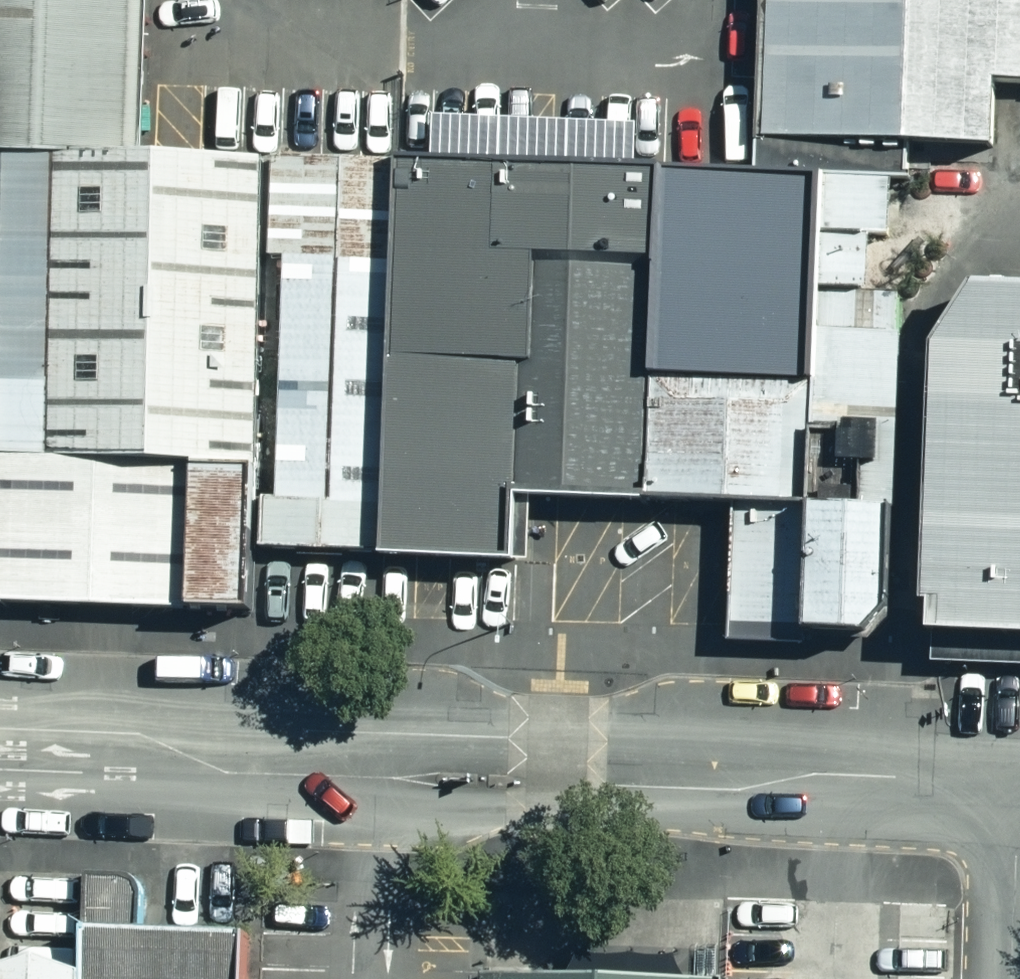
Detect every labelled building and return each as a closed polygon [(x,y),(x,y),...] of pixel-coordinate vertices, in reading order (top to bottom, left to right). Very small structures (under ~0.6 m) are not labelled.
[(137,138),(138,0),(0,0),(0,134),(137,138)] [(745,131),(995,140),(997,79),(1019,80),(1019,0),(750,0),(745,131)] [(137,138),(0,134),(0,600),(182,609),(186,460),(256,462),(263,144),(137,138)] [(388,264),(391,157),(272,153),(268,260),(286,260),(388,264)] [(513,360),(524,360),(528,248),(664,253),(667,166),(391,157),(388,264),(384,355),(513,360)] [(833,172),(667,166),(664,253),(660,367),(827,372),(833,172)] [(894,174),(833,172),(827,372),(823,501),(881,502),(895,503),(901,294),(868,293),(870,236),(892,237),(894,174)] [(660,367),(664,253),(528,248),(524,360),(513,360),(509,492),(656,497),(660,367)] [(276,498),(265,498),(263,547),(377,552),(384,355),(388,264),(286,260),(276,498)] [(973,276),(939,331),(927,629),(1019,633),(1019,278),(973,276)] [(384,355),(377,552),(506,557),(509,492),(513,360),(384,355)] [(798,500),(823,501),(827,372),(660,367),(656,497),(728,498),(798,500)] [(252,611),(256,462),(186,460),(182,609),(252,611)] [(795,623),(798,500),(728,498),(724,620),(795,623)] [(823,501),(798,500),(795,623),(855,625),(878,600),(881,502),(823,501)] [(795,623),(724,620),(723,637),(795,639),(795,623)] [(927,629),(926,649),(926,658),(1019,663),(1019,633),(927,629)] [(0,951),(0,978),(233,978),(233,957),(0,951)]
